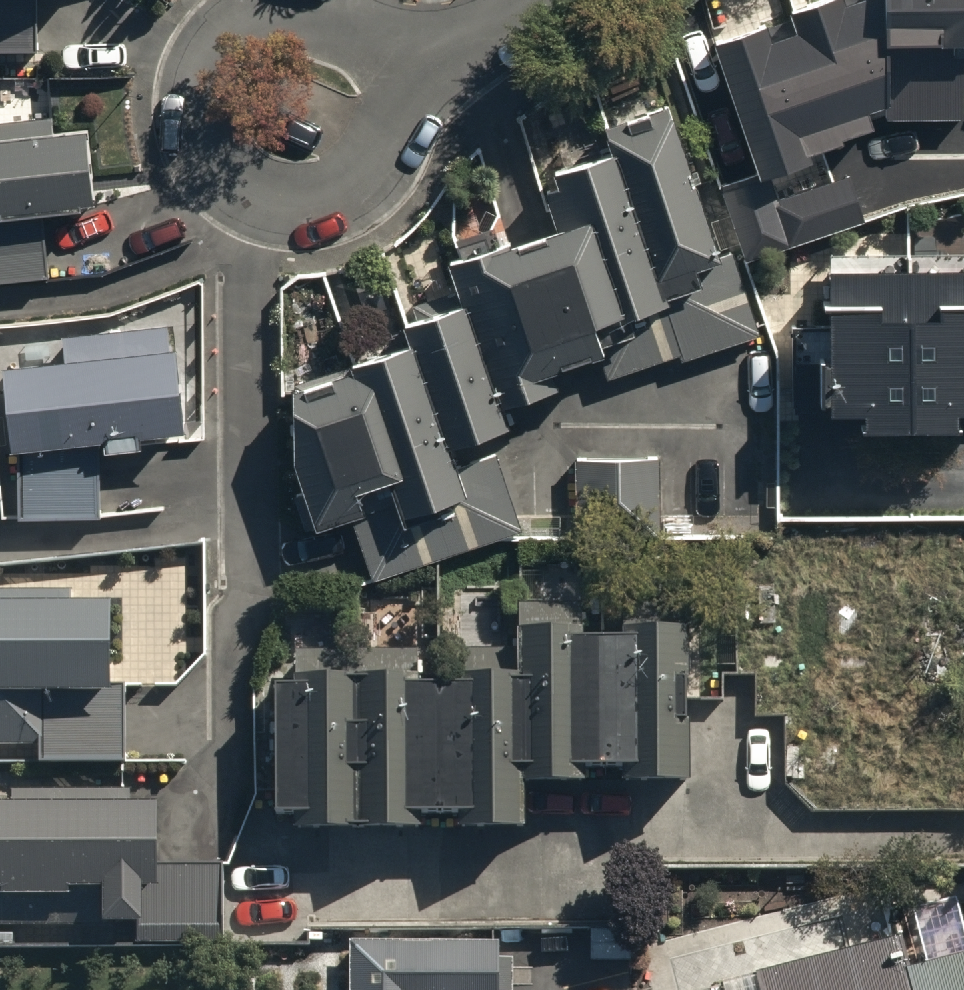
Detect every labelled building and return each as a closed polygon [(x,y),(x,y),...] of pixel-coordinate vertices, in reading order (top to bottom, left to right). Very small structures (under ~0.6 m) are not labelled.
[(798,34),(829,127),(888,107),(887,0),(861,0),(846,5),(844,0),(839,0),(792,16),(798,34)] [(888,107),(888,119),(963,118),(963,55),(963,0),(887,0),(888,107)] [(767,30),(719,46),(763,176),(765,176),(811,161),(802,136),(829,127),(798,34),(772,43),(767,30)] [(669,106),(607,127),(617,154),(683,355),(685,361),(746,341),(749,323),(762,319),(739,250),(719,257),(669,106)] [(0,132),(0,285),(48,283),(46,223),(84,221),(81,129),(0,132)] [(683,355),(617,154),(558,174),(564,189),(544,195),(556,232),(534,239),(512,246),(510,242),(462,258),(451,262),(466,306),(501,410),(559,391),(553,373),(576,365),(601,357),(608,380),(683,355)] [(763,176),(722,190),(746,261),(788,247),(774,203),(765,176),(763,176)] [(774,203),(788,247),(864,222),(849,178),(833,183),(774,203)] [(910,271),(911,430),(958,430),(958,414),(963,414),(963,270),(910,271)] [(868,430),(911,430),(910,271),(831,272),(832,415),(867,415),(868,430)] [(501,410),(466,306),(408,325),(414,345),(449,449),(507,429),(501,410)] [(0,361),(0,394),(5,451),(102,442),(104,458),(142,455),(140,442),(176,439),(166,332),(65,341),(66,355),(0,361)] [(456,469),(449,449),(414,345),(354,365),(356,370),(421,564),(439,558),(500,538),(521,531),(496,456),(456,469)] [(421,564),(356,370),(294,390),(293,450),(320,531),(354,519),(374,580),(421,564)] [(575,460),(576,537),(662,536),(661,459),(575,460)] [(111,699),(112,609),(71,609),(71,594),(0,593),(0,697),(111,699)] [(603,680),(604,772),(637,771),(637,786),(690,786),(690,700),(689,604),(624,604),(624,642),(603,642),(603,680)] [(518,606),(518,650),(520,773),(520,788),(572,788),(572,772),(604,772),(603,680),(603,642),(581,642),(581,606),(518,606)] [(440,686),(442,817),(466,817),(466,833),(520,832),(520,788),(520,773),(518,650),(461,650),(462,685),(440,686)] [(295,688),(276,688),(277,817),(308,817),(308,836),(358,836),(358,831),(356,687),(356,652),(295,653),(295,688)] [(356,652),(356,687),(358,831),(422,830),(422,817),(442,817),(440,686),(420,686),(420,652),(356,652)] [(0,808),(0,901),(93,900),(94,928),(135,928),(134,898),(153,898),(152,807),(0,808)] [(909,969),(900,935),(760,970),(765,989),(914,989),(909,969)] [(500,941),(351,939),(350,989),(499,989),(500,941)] [(909,969),(914,989),(963,989),(963,955),(909,969)]
